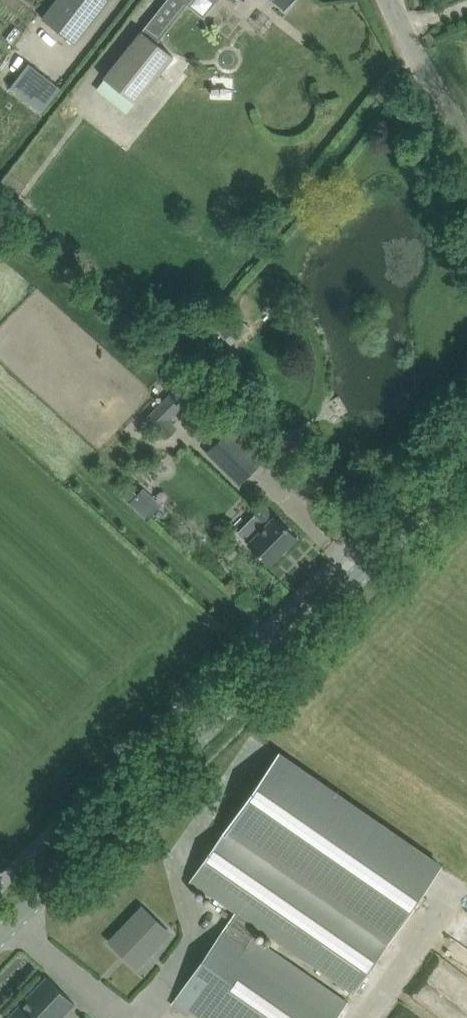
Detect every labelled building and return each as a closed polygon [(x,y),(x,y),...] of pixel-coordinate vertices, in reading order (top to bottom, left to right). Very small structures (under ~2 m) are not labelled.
[(43,18),(75,43),(108,0),(57,0),(43,18)] [(106,78),(135,101),(137,103),(174,56),(157,42),(160,37),(161,38),(188,5),(203,18),(218,0),(167,0),(146,27),(143,31),(106,78)] [(286,9),(293,0),(274,0),(286,9)] [(39,112),(60,89),(29,61),(8,85),(39,112)] [(163,425),(188,401),(175,388),(150,412),(163,425)] [(254,413),(247,421),(254,428),(262,419),(254,413)] [(232,428),(207,453),(239,485),(264,460),(232,428)] [(144,488),(130,503),(148,519),(161,504),(144,488)] [(238,531),(250,543),(270,563),(296,536),(276,516),(276,517),(264,505),(238,531)] [(279,754),(191,879),(236,911),(232,917),(255,933),(260,927),(354,992),(391,938),(441,866),(279,754)] [(144,907),(111,942),(137,967),(164,938),(151,925),(157,920),(144,907)] [(255,933),(232,917),(176,999),(204,1017),(336,1017),(347,1002),(253,937),(255,933)] [(454,939),(450,957),(466,968),(466,947),(454,939)] [(466,976),(449,972),(466,984),(466,977),(466,976)] [(48,977),(8,1017),(62,1017),(76,1004),(48,977)]
